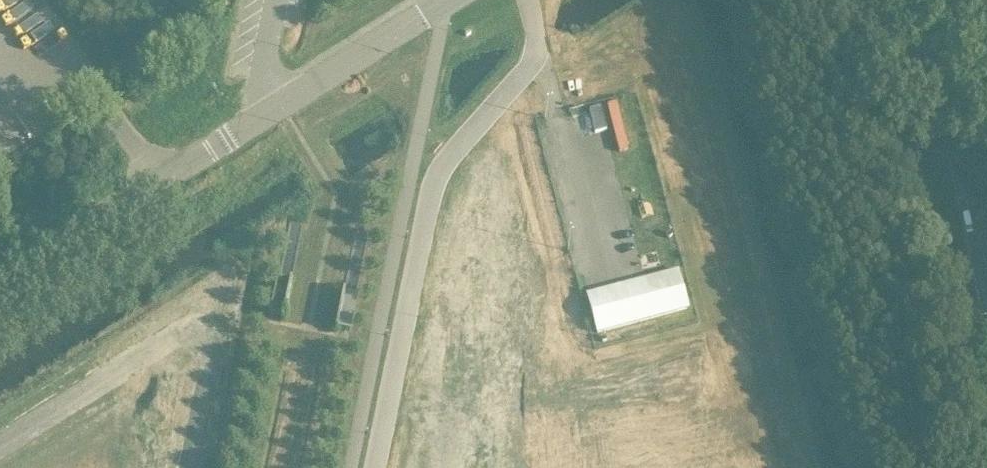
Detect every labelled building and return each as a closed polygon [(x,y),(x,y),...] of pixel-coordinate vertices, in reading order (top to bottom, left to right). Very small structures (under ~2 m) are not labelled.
[(602,107),(589,110),(594,134),(607,131),(602,107)] [(597,334),(689,309),(678,270),(644,280),(588,296),(597,334)] [(284,320),(292,280),(290,280),(289,282),(286,281),(277,280),(270,315),(276,316),(282,317),(282,319),(284,320)] [(350,331),(357,296),(352,295),(345,294),(346,292),(343,291),(335,330),(338,331),(338,329),(344,330),(350,331)]
